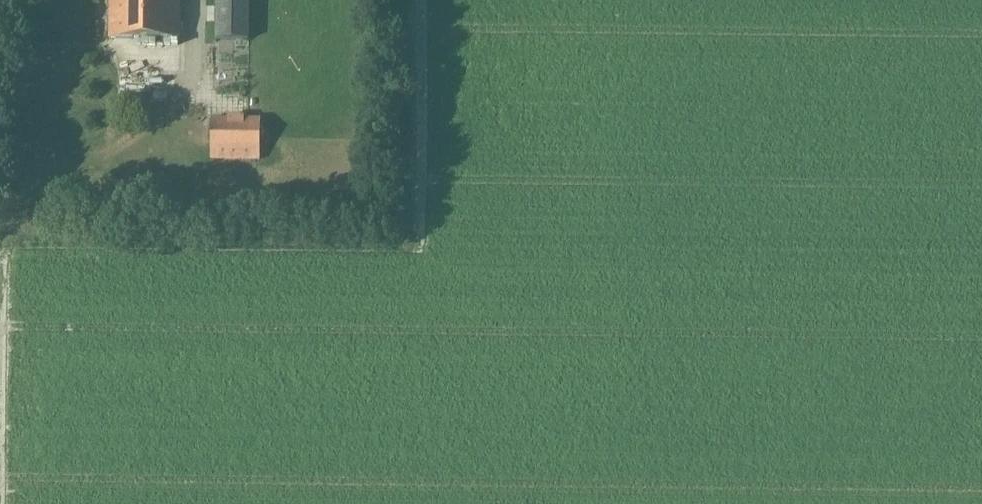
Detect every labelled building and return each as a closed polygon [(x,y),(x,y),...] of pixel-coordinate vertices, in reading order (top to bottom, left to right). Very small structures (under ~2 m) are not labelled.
[(180,0),(109,0),(109,38),(180,39),(180,0)] [(249,0),(215,0),(214,39),(249,40),(249,0)] [(120,75),(120,86),(135,87),(136,76),(120,75)] [(260,160),(260,118),(210,118),(210,159),(260,160)]
